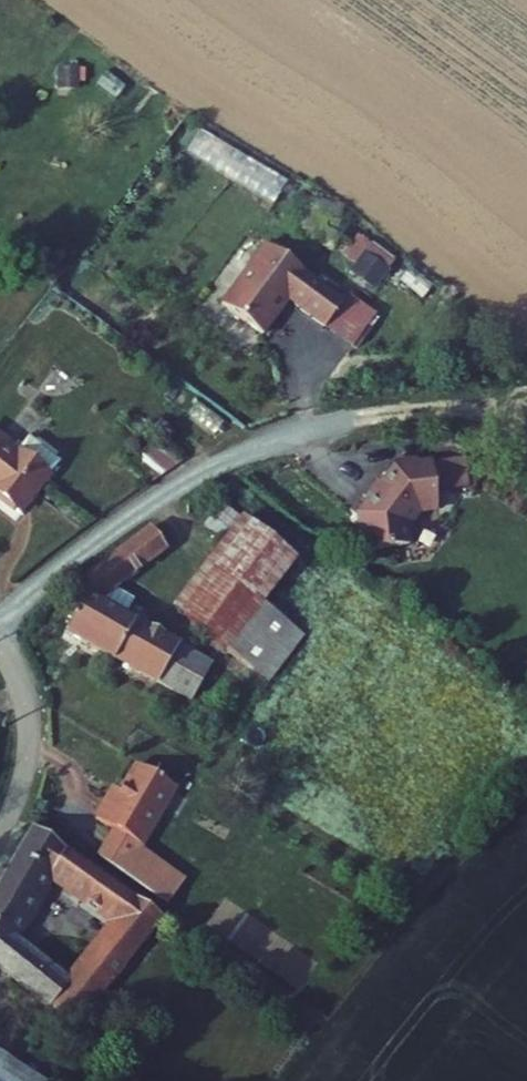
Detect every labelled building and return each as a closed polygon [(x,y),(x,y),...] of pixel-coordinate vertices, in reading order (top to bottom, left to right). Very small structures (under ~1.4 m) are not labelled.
[(376,288),(396,262),(359,234),(339,260),(376,288)] [(287,299),(323,328),(350,348),(368,325),(374,317),(363,308),(348,296),(342,303),(266,244),(220,302),(260,333),(287,299)] [(142,472),(162,487),(190,471),(161,447),(142,472)] [(0,448),(0,512),(21,529),(63,475),(33,451),(21,465),(0,448)] [(366,565),(370,565),(411,563),(411,545),(425,531),(443,531),(444,485),(429,484),(429,480),(405,480),(405,484),(364,525),(365,547),(366,565)] [(206,538),(227,552),(176,614),(229,654),(252,673),(286,633),(263,613),(299,569),(246,529),(226,513),(206,538)] [(181,558),(159,528),(150,533),(120,556),(93,578),(77,594),(92,602),(65,643),(197,717),(222,672),(142,624),(149,607),(126,595),(181,558)] [(177,815),(142,791),(125,817),(118,812),(98,842),(116,854),(99,880),(149,914),(166,887),(140,870),(177,815)] [(159,936),(31,847),(0,900),(0,987),(72,1038),(159,936)]
